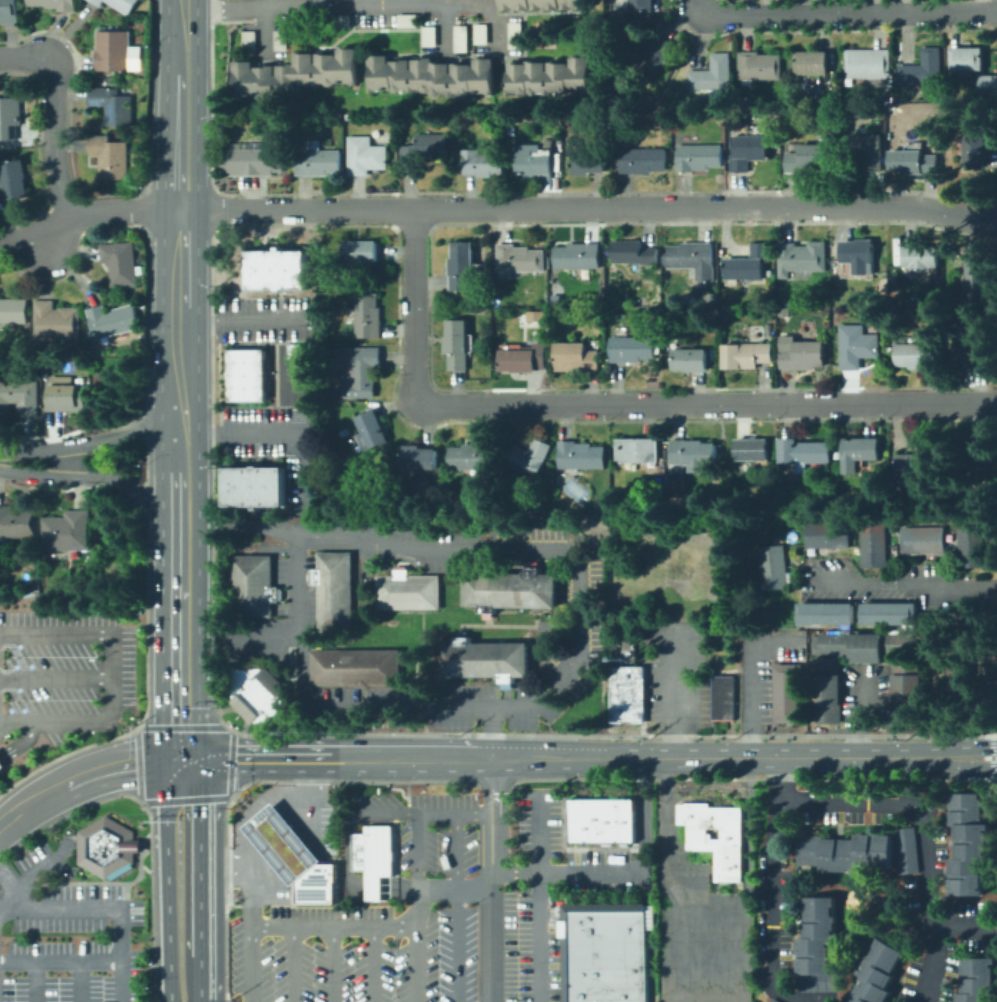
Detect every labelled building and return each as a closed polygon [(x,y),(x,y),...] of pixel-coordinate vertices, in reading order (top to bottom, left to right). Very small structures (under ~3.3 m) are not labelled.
[(20,23),(0,23),(0,0),(19,0),(20,23)] [(28,6),(28,0),(75,0),(75,4),(76,11),(58,12),(58,8),(46,8),(46,5),(28,6)] [(100,7),(90,0),(138,0),(128,16),(104,1),(100,7)] [(500,9),(500,0),(589,0),(589,7),(500,9)] [(631,12),(631,0),(655,0),(655,12),(631,12)] [(349,26),(333,26),(333,14),(349,13),(349,26)] [(522,47),(509,47),(509,21),(522,21),(522,47)] [(556,47),(535,47),(535,21),(555,21),(556,47)] [(474,23),(487,23),(487,43),(474,43),(474,23)] [(454,24),(468,24),(468,50),(454,50),(454,24)] [(437,45),(423,45),(423,25),(437,25),(437,45)] [(255,50),(241,50),(241,30),(255,30),(255,50)] [(286,49),(273,49),(273,30),(286,30),(286,49)] [(670,61),(651,82),(635,67),(646,56),(640,51),(658,30),(674,44),(669,50),(675,56),(670,61)] [(137,53),(137,72),(98,72),(98,31),(131,31),(130,53),(137,53)] [(293,50),(328,51),(328,53),(336,53),(336,55),(338,55),(338,46),(357,46),(357,61),(356,83),(335,82),(335,85),(296,84),(296,94),(252,93),(252,94),(232,94),(233,60),(253,60),(253,65),(266,65),(266,63),(288,63),(288,62),(293,62),(293,50)] [(941,47),(942,84),(899,84),(899,65),(923,65),(922,47),(941,47)] [(984,48),(984,70),(972,70),(972,77),(960,77),(960,71),(952,71),(952,48),(984,48)] [(890,50),(891,78),(846,78),(846,50),(890,50)] [(783,78),(783,80),(755,80),(756,86),(744,86),(743,80),(740,80),(740,52),(760,52),(760,55),(783,55),(783,78)] [(829,52),(829,75),(797,75),(797,52),(829,52)] [(731,53),(732,89),(688,90),(688,71),(712,70),(712,53),(731,53)] [(431,91),(391,90),(391,89),(379,89),(379,90),(369,90),(370,55),(389,55),(389,57),(421,58),(421,56),(433,56),(433,60),(474,61),(474,57),(494,57),(494,92),(474,92),(474,96),(431,95),(431,91)] [(506,94),(505,59),(590,56),(591,91),(506,94)] [(982,76),(996,75),(996,93),(982,93),(982,76)] [(134,95),(134,127),(107,126),(107,106),(90,106),(90,87),(119,87),(120,95),(134,95)] [(18,140),(0,140),(0,98),(22,97),(23,126),(18,126),(18,140)] [(987,132),(987,168),(965,168),(965,147),(957,147),(957,133),(987,132)] [(449,134),(449,156),(425,156),(425,173),(402,173),(401,146),(419,146),(419,135),(449,134)] [(130,142),(129,181),(101,180),(101,156),(91,156),(92,135),(114,135),(114,142),(130,142)] [(883,153),(884,172),(863,172),(863,157),(848,157),(848,135),(883,135),(883,153)] [(388,146),(388,169),(369,169),(369,176),(349,176),(349,136),(372,136),(372,146),(388,146)] [(769,136),(769,160),(749,160),(750,172),(731,172),(731,154),(735,154),(735,136),(769,136)] [(642,140),(642,149),(667,149),(667,171),(653,171),(652,173),(620,173),(620,148),(627,148),(627,140),(642,140)] [(552,175),(552,180),(536,179),(527,179),(527,175),(518,175),(519,145),(542,144),(541,149),(553,149),(552,175)] [(831,144),(831,172),(786,173),(786,153),(800,152),(800,144),(831,144)] [(723,145),(723,167),(709,167),(709,170),(695,171),(695,172),(677,173),(677,164),(679,164),(678,145),(723,145)] [(284,149),(284,172),(274,172),(274,176),(232,176),(232,172),(222,172),(221,149),(284,149)] [(504,152),(505,174),(493,174),(493,177),(479,178),(479,175),(464,175),(463,149),(481,149),(481,152),(504,152)] [(4,160),(2,152),(9,150),(11,158),(4,160)] [(342,150),(342,173),(328,173),(328,176),(297,176),(297,151),(342,150)] [(939,155),(939,175),(907,175),(907,171),(891,172),(890,151),(923,150),(923,156),(939,155)] [(607,151),(608,173),(590,173),(591,176),(574,176),(574,151),(607,151)] [(30,196),(8,201),(1,164),(24,159),(28,179),(26,179),(30,196)] [(876,239),(875,272),(870,272),(870,275),(854,275),(854,278),(847,278),(847,263),(842,263),(842,241),(858,241),(858,239),(876,239)] [(135,241),(137,265),(142,265),(143,274),(138,275),(139,285),(112,287),(110,263),(103,264),(101,244),(135,241)] [(381,244),(381,261),(378,261),(378,263),(352,263),(352,270),(343,270),(344,262),(345,262),(345,241),(378,241),(378,244),(381,244)] [(659,248),(659,265),(641,265),(641,263),(613,264),(613,241),(642,241),(642,248),(659,248)] [(827,241),(827,271),(790,272),(790,279),(779,279),(779,243),(797,243),(797,246),(809,246),(809,241),(827,241)] [(474,243),(474,275),(472,275),(472,291),(450,291),(450,275),(450,258),(453,258),(452,243),(474,243)] [(600,243),(601,269),(554,269),(554,246),(568,246),(568,243),(600,243)] [(713,243),(713,267),(715,267),(715,281),(696,281),(695,268),(668,268),(668,246),(682,245),(682,243),(713,243)] [(771,243),(771,263),(764,263),(764,281),(738,280),(738,285),(726,285),(725,279),(726,259),(751,259),(751,243),(771,243)] [(545,250),(545,272),(514,272),(514,278),(499,278),(500,272),(498,272),(498,244),(515,244),(515,247),(530,247),(530,250),(545,250)] [(940,246),(940,272),(906,272),(906,247),(940,246)] [(284,247),(284,251),(308,251),(308,289),(284,289),(284,291),(278,291),(278,289),(249,289),(249,251),(278,251),(278,247),(284,247)] [(995,273),(995,304),(968,304),(968,275),(966,275),(966,258),(987,258),(987,273),(995,273)] [(711,286),(711,296),(694,296),(694,286),(711,286)] [(382,307),(382,338),(356,338),(356,293),(379,293),(379,307),(382,307)] [(28,324),(0,324),(0,299),(28,299),(28,324)] [(77,308),(78,340),(36,341),(35,301),(54,301),(54,308),(77,308)] [(105,304),(106,311),(134,304),(140,329),(96,341),(87,309),(105,304)] [(788,307),(788,315),(780,315),(780,307),(788,307)] [(544,320),(527,320),(526,310),(544,310),(544,320)] [(992,318),(991,352),(994,352),(994,369),(957,369),(957,349),(966,349),(966,317),(992,318)] [(882,327),(878,327),(875,324),(875,320),(877,318),(883,318),(884,319),(885,324),(882,327)] [(468,320),(468,371),(449,371),(448,355),(444,355),(444,336),(447,336),(447,320),(468,320)] [(880,334),(880,358),(861,358),(861,370),(841,370),(841,325),(866,325),(866,334),(880,334)] [(655,337),(655,360),(641,360),(641,363),(610,363),(610,337),(655,337)] [(825,341),(825,367),(815,367),(815,370),(781,370),(781,344),(795,344),(794,342),(825,341)] [(546,342),(546,369),(537,369),(537,373),(513,373),(513,372),(501,372),(501,351),(534,350),(534,342),(546,342)] [(600,351),(600,371),(555,371),(555,343),(586,343),(586,351),(600,351)] [(773,343),(774,363),(758,363),(758,369),(723,369),(723,345),(739,345),(739,343),(773,343)] [(310,344),(309,359),(289,359),(289,344),(310,344)] [(708,350),(708,372),(684,372),(684,370),(673,370),(674,349),(674,344),(683,344),(683,350),(708,350)] [(941,344),(941,370),(909,370),(910,367),(896,367),(896,344),(941,344)] [(382,347),(382,368),(375,368),(376,396),(345,397),(344,371),(339,371),(339,348),(382,347)] [(266,350),(267,401),(231,401),(231,379),(229,379),(229,372),(230,372),(230,350),(266,350)] [(10,416),(0,416),(0,381),(38,381),(39,418),(18,418),(18,403),(10,403),(10,416)] [(87,385),(88,411),(47,412),(47,386),(87,385)] [(389,442),(365,452),(358,435),(362,434),(356,418),(376,410),(389,442)] [(351,434),(342,437),(340,432),(349,429),(351,434)] [(553,445),(537,480),(503,463),(511,445),(513,446),(514,444),(529,452),(536,437),(553,445)] [(881,438),(881,460),(859,460),(859,474),(843,474),(843,438),(881,438)] [(660,439),(660,463),(621,463),(622,461),(617,461),(617,439),(660,439)] [(769,439),(769,461),(735,461),(735,439),(769,439)] [(833,442),(833,464),(781,464),(781,439),(799,439),(798,442),(833,442)] [(944,439),(944,459),(936,459),(936,477),(897,477),(897,454),(923,454),(923,439),(944,439)] [(606,447),(607,469),(559,469),(559,441),(577,441),(577,443),(592,443),(592,447),(606,447)] [(717,444),(717,465),(705,465),(705,472),(692,472),(692,465),(672,465),(672,441),(704,441),(704,444),(717,444)] [(992,441),(992,475),(969,475),(969,441),(992,441)] [(495,442),(495,449),(494,449),(494,470),(449,470),(449,447),(463,447),(463,444),(477,444),(477,442),(495,442)] [(437,449),(436,470),(403,469),(404,445),(421,446),(421,448),(437,449)] [(260,467),(260,468),(285,468),(285,506),(260,506),(260,510),(255,510),(255,506),(225,506),(225,468),(254,468),(254,467),(260,467)] [(8,544),(0,544),(0,505),(13,505),(13,510),(36,509),(37,537),(8,538),(8,544)] [(90,510),(90,549),(87,549),(87,553),(80,553),(80,560),(63,560),(63,551),(43,551),(43,517),(66,517),(66,510),(90,510)] [(804,546),(805,521),(848,521),(848,547),(804,546)] [(859,566),(859,523),(885,523),(885,566),(859,566)] [(957,523),(983,523),(984,566),(957,566),(957,523)] [(899,525),(942,526),(942,551),(899,551),(899,525)] [(787,586),(760,589),(756,547),(782,544),(787,586)] [(351,551),(350,630),(316,630),(317,550),(351,551)] [(284,589),(284,601),(280,601),(280,603),(274,603),(274,618),(232,618),(232,556),(274,556),(274,587),(280,587),(280,589),(284,589)] [(462,605),(463,572),(555,573),(554,607),(462,605)] [(438,608),(374,609),(374,574),(437,573),(438,608)] [(89,611),(0,612),(0,600),(89,597),(89,611)] [(796,623),(797,601),(852,601),(852,623),(796,623)] [(861,602),(917,602),(917,624),(860,623),(861,602)] [(849,654),(819,654),(819,652),(810,652),(811,634),(819,634),(819,632),(849,633),(849,632),(881,632),(928,633),(928,655),(927,722),(892,721),(893,656),(881,655),(881,662),(849,662),(849,654)] [(436,676),(437,641),(526,642),(526,677),(436,676)] [(402,650),(402,686),(373,686),(373,689),(357,689),(357,686),(312,686),(312,650),(402,650)] [(840,657),(839,721),(811,721),(811,656),(840,657)] [(962,662),(961,670),(972,671),(972,680),(970,680),(968,707),(947,706),(949,674),(945,674),(946,667),(949,667),(949,662),(962,662)] [(803,665),(803,722),(775,722),(775,665),(803,665)] [(231,701),(253,723),(255,721),(261,721),(290,721),(289,689),(266,666),(263,668),(262,667),(230,667),(232,700),(231,701)] [(645,711),(645,722),(634,722),(634,724),(624,724),(624,722),(611,722),(611,667),(645,666),(645,678),(647,711),(645,711)] [(731,717),(710,717),(710,675),(731,675),(731,717)] [(982,794),(982,799),(984,799),(984,824),(991,824),(991,829),(987,830),(987,832),(990,832),(990,852),(988,852),(988,855),(991,855),(991,861),(986,861),(986,864),(982,864),(982,867),(984,867),(984,888),(982,888),(982,890),(985,890),(985,896),(951,896),(951,859),(957,859),(957,826),(952,826),(951,794),(982,794)] [(617,826),(571,825),(572,799),(617,800),(617,826)] [(617,800),(636,800),(636,843),(616,843),(617,826),(617,800)] [(294,882),(291,885),(242,826),(271,802),(320,860),(317,863),(294,882)] [(711,804),(711,808),(743,808),(742,882),(721,882),(721,873),(720,873),(719,882),(714,882),(715,851),(688,851),(689,824),(680,824),(680,804),(687,804),(687,803),(711,804)] [(135,832),(135,842),(143,842),(143,853),(135,853),(135,864),(108,879),(80,863),(80,832),(107,816),(135,832)] [(391,826),(391,874),(380,874),(380,888),(380,899),(363,899),(363,888),(363,868),(351,868),(351,833),(365,833),(365,825),(391,826)] [(617,826),(616,843),(571,842),(571,825),(617,826)] [(921,873),(902,875),(898,829),(916,828),(921,873)] [(825,839),(859,839),(858,834),(895,835),(894,869),(888,869),(888,865),(886,865),(886,867),(866,867),(865,865),(863,865),(863,868),(859,868),(858,874),(853,874),(854,870),(851,870),(851,872),(830,871),(830,870),(828,870),(828,873),(822,873),(823,866),(805,865),(799,866),(800,835),(825,836),(825,839)] [(294,882),(317,863),(334,863),(333,903),(294,903),(294,882)] [(835,907),(835,917),(839,917),(838,922),(838,930),(836,930),(835,934),(839,934),(839,940),(833,940),(834,943),(830,943),(830,946),(832,946),(832,967),(830,967),(830,970),(833,970),(833,972),(839,972),(839,991),(800,991),(800,938),(805,938),(805,924),(808,923),(808,897),(838,897),(838,907),(835,907)] [(649,947),(563,946),(564,903),(649,904),(649,947)] [(893,992),(888,1001),(853,1001),(854,1001),(852,1000),(862,983),(863,984),(865,981),(862,980),(864,976),(859,973),(861,970),(864,971),(867,967),(865,966),(869,959),(867,959),(870,954),(873,956),(878,947),(876,946),(881,938),(907,953),(894,975),(896,977),(889,990),(893,992)] [(563,963),(563,946),(649,947),(649,964),(563,963)] [(996,958),(996,964),(993,964),(993,968),(995,968),(995,985),(993,985),(993,989),(996,989),(996,995),(991,995),(991,999),(987,999),(987,1001),(957,1001),(957,993),(963,993),(962,959),(996,958)] [(563,963),(563,977),(648,978),(649,964),(563,963)] [(648,978),(648,994),(562,993),(563,977),(648,978)] [(648,994),(648,1001),(562,1001),(562,993),(648,994)]
